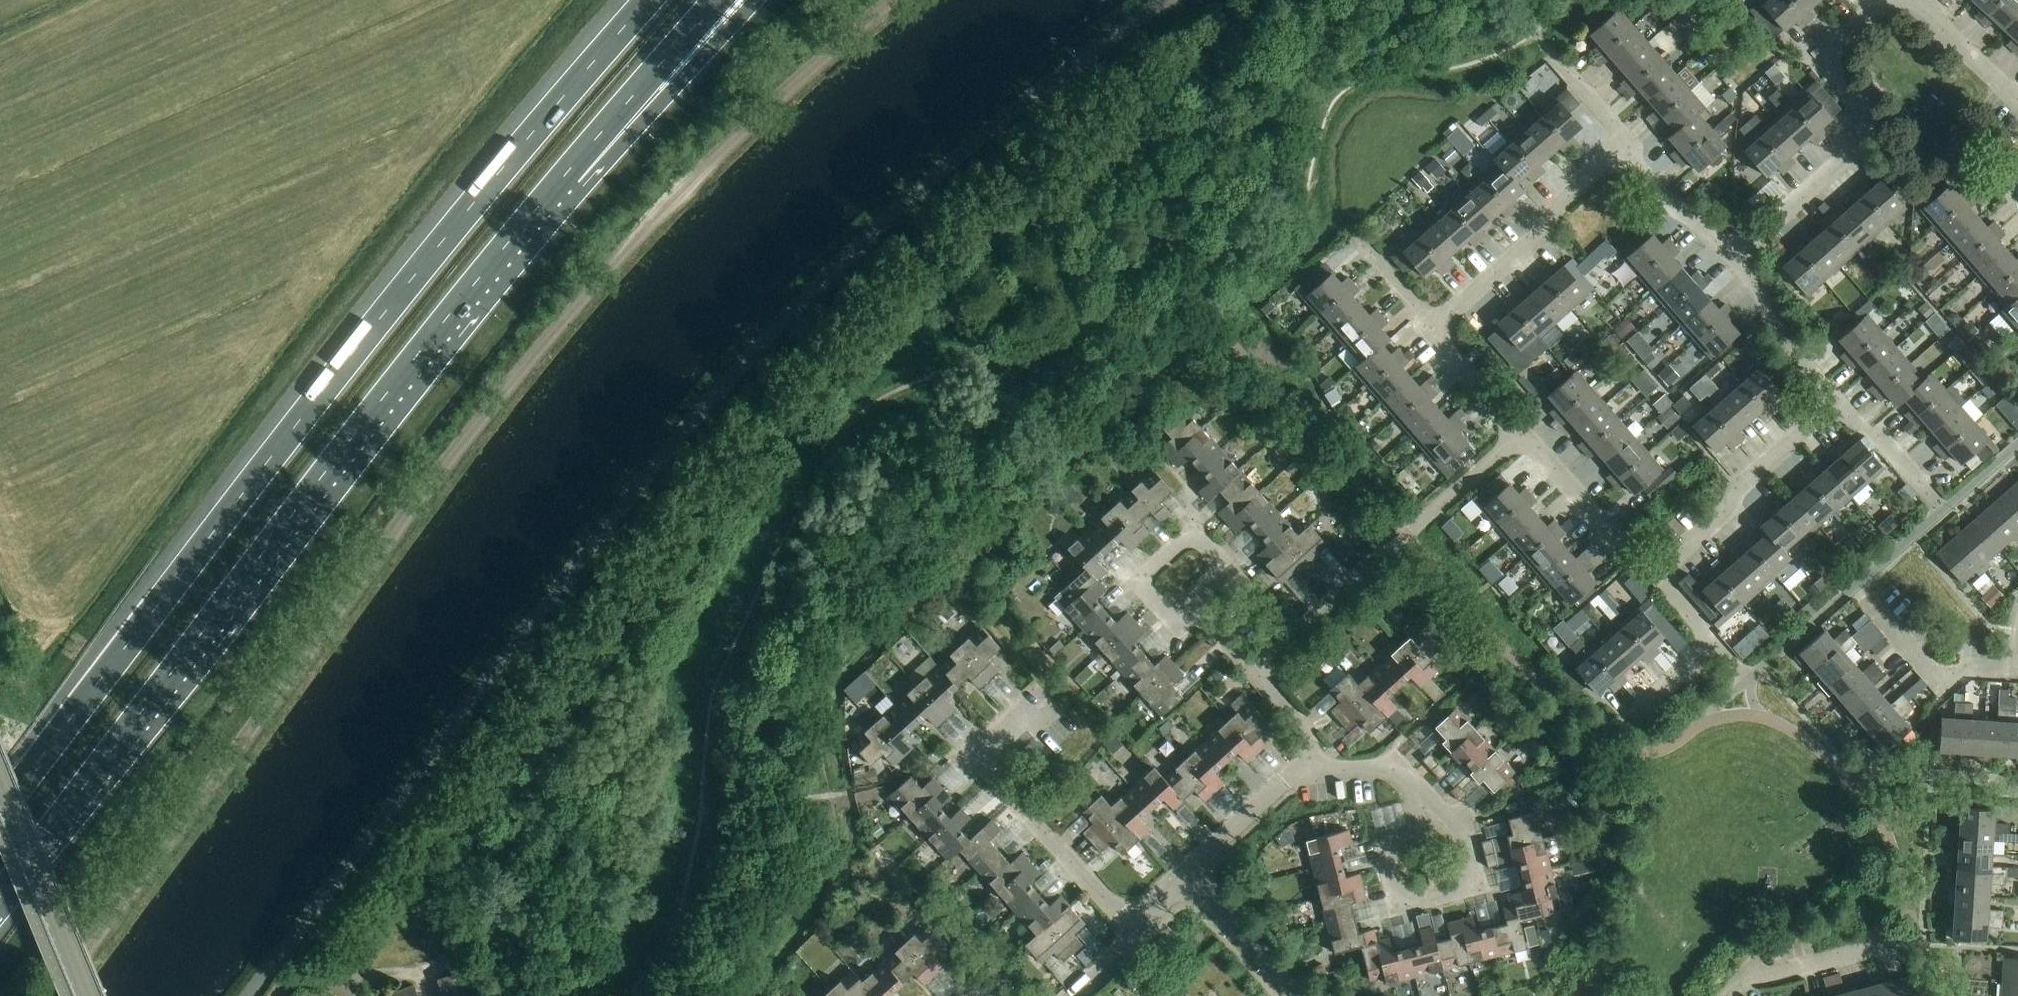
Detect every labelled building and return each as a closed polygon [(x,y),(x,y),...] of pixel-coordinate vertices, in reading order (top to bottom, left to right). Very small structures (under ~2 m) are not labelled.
[(1788,0),(1762,0),(1750,10),(1774,38),(1784,29),(1784,30),(1794,21),(1801,28),(1807,22),(1788,0)] [(1807,22),(1814,16),(1808,9),(1817,1),(1817,0),(1788,0),(1807,22)] [(1981,20),(2000,0),(1973,0),(1981,8),(1975,15),(1981,20)] [(2004,28),(2017,13),(2017,0),(2000,0),(1981,20),(1988,26),(1994,20),(2004,28)] [(1593,50),(1598,56),(1633,26),(1618,9),(1590,33),(1599,44),(1593,50)] [(2013,50),(2017,44),(2017,13),(2004,28),(2013,37),(2007,44),(2013,50)] [(1611,57),(1620,67),(1647,42),(1633,26),(1598,56),(1604,63),(1611,57)] [(1626,88),(1627,89),(1662,58),(1647,42),(1620,67),(1628,76),(1621,82),(1622,83),(1626,88)] [(1639,89),(1648,99),(1676,74),(1662,58),(1627,89),(1633,95),(1639,89)] [(1774,64),(1765,72),(1776,84),(1785,76),(1774,64)] [(1655,121),(1690,91),(1690,90),(1698,83),(1684,68),(1676,75),(1676,74),(1648,99),(1657,109),(1650,115),(1655,121)] [(1817,81),(1790,104),(1821,139),(1827,133),(1821,126),(1832,117),(1831,117),(1841,108),(1817,81)] [(1626,88),(1622,83),(1617,87),(1622,92),(1626,88)] [(1567,89),(1541,112),(1571,147),(1578,142),(1572,135),(1582,126),(1570,112),(1579,103),(1567,89)] [(1633,95),(1627,89),(1622,94),(1628,100),(1633,95)] [(1729,89),(1722,95),(1729,103),(1736,97),(1729,89)] [(1781,112),(1774,119),(1799,146),(1808,138),(1814,145),(1821,139),(1790,104),(1777,89),(1768,97),(1781,112)] [(1668,122),(1676,130),(1677,131),(1697,113),(1698,114),(1705,108),(1690,91),(1655,121),(1661,128),(1668,122)] [(1492,107),(1484,114),(1489,120),(1497,113),(1492,107)] [(1541,112),(1524,127),(1549,155),(1559,146),(1565,153),(1571,147),(1541,112)] [(1671,153),(1677,160),(1712,129),(1698,114),(1697,113),(1677,131),(1676,130),(1669,137),(1678,147),(1671,153)] [(1484,114),(1476,121),(1482,127),(1489,120),(1484,114)] [(1748,121),(1758,133),(1789,168),(1795,162),(1789,155),(1799,146),(1774,119),(1766,126),(1756,114),(1748,121)] [(1712,129),(1677,160),(1682,166),(1689,160),(1698,171),(1709,161),(1713,165),(1717,165),(1722,161),(1723,156),(1719,152),(1726,146),(1719,138),(1728,130),(1729,125),(1724,119),(1712,129)] [(1789,168),(1758,133),(1748,121),(1739,129),(1749,141),(1741,148),(1766,176),(1776,166),(1782,173),(1789,168)] [(1524,127),(1508,141),(1539,176),(1545,170),(1539,163),(1549,155),(1524,127)] [(1459,128),(1448,138),(1456,147),(1467,137),(1459,128)] [(1491,156),(1497,163),(1498,162),(1517,183),(1526,175),(1532,182),(1539,176),(1508,141),(1491,156)] [(1452,148),(1442,156),(1448,163),(1458,154),(1452,148)] [(1435,159),(1426,167),(1437,179),(1446,171),(1435,159)] [(1498,162),(1497,163),(1482,177),(1513,212),(1519,206),(1513,199),(1524,190),(1517,183),(1498,162)] [(1429,182),(1419,171),(1411,178),(1421,189),(1429,182)] [(1921,209),(1936,226),(1970,195),(1965,189),(1958,195),(1949,184),(1948,185),(1940,176),(1921,192),(1929,201),(1921,209)] [(1482,177),(1466,191),(1490,219),(1500,210),(1506,217),(1513,212),(1482,177)] [(1865,182),(1858,188),(1889,223),(1906,208),(1881,180),(1871,189),(1865,182)] [(1858,200),(1848,209),(1872,237),(1889,223),(1858,188),(1852,194),(1858,200)] [(1466,191),(1449,205),(1480,240),(1486,235),(1487,234),(1481,228),(1490,219),(1466,191)] [(1976,202),(1970,195),(1936,226),(1950,242),(1978,218),(1969,208),(1976,202)] [(1817,207),(1826,216),(1856,251),(1872,237),(1848,209),(1838,218),(1824,201),(1817,207)] [(1449,205),(1433,219),(1458,247),(1468,239),(1474,246),(1480,240),(1449,205)] [(1825,229),(1816,238),(1840,265),(1856,251),(1826,216),(1819,222),(1825,229)] [(1950,242),(1964,258),(1999,228),(1993,221),(1986,227),(1978,218),(1950,242)] [(1433,219),(1417,234),(1448,269),(1454,263),(1448,256),(1458,247),(1433,219)] [(1632,251),(1651,235),(1644,227),(1625,243),(1632,251)] [(1964,258),(1979,274),(2006,250),(1998,240),(2005,234),(1999,228),(1964,258)] [(1448,269),(1417,234),(1391,257),(1403,271),(1413,263),(1425,276),(1435,267),(1441,274),(1448,269)] [(1624,258),(1639,275),(1674,245),(1668,238),(1661,244),(1652,234),(1651,235),(1632,251),(1624,258)] [(1486,235),(1480,240),(1483,244),(1489,239),(1486,235)] [(1800,239),(1793,245),(1824,280),(1840,265),(1816,238),(1806,246),(1800,239)] [(1605,240),(1597,247),(1608,259),(1616,251),(1605,240)] [(1639,275),(1653,292),(1681,267),(1672,257),(1679,251),(1674,245),(1639,275)] [(1824,280),(1793,245),(1787,251),(1793,258),(1782,267),(1807,294),(1824,280)] [(1993,291),(2017,268),(2017,257),(2015,260),(2006,250),(1979,274),(1993,291)] [(1547,268),(1541,273),(1571,308),(1595,287),(1587,278),(1580,284),(1564,265),(1553,274),(1547,268)] [(1928,277),(1928,270),(1924,265),(1914,272),(1923,281),(1928,277)] [(1653,292),(1667,308),(1702,277),(1696,271),(1690,277),(1681,267),(1653,292)] [(2006,306),(2007,307),(2017,297),(2017,268),(1993,291),(2006,306)] [(1295,287),(1318,314),(1353,283),(1347,277),(1341,283),(1332,272),(1318,284),(1309,275),(1295,287)] [(1540,286),(1531,294),(1555,322),(1571,308),(1541,273),(1534,279),(1540,286)] [(1667,308),(1682,324),(1710,300),(1701,290),(1712,280),(1707,274),(1702,277),(1667,308)] [(1318,314),(1333,330),(1361,306),(1352,296),(1359,290),(1353,283),(1318,314)] [(1515,296),(1508,302),(1539,337),(1555,322),(1531,294),(1521,303),(1515,296)] [(2014,329),(2017,326),(2017,297),(2007,307),(2006,306),(1999,312),(2014,329)] [(1682,324),(1696,340),(1731,310),(1725,303),(1718,309),(1710,300),(1682,324)] [(1267,315),(1276,307),(1270,301),(1261,309),(1267,315)] [(1841,355),(1847,362),(1881,331),(1867,314),(1873,309),(1867,301),(1854,312),(1861,319),(1839,339),(1848,349),(1841,355)] [(1539,337),(1508,302),(1502,307),(1508,314),(1498,323),(1498,324),(1515,343),(1522,351),(1539,337)] [(1926,302),(1919,308),(1928,318),(1935,312),(1926,302)] [(1333,330),(1347,346),(1382,316),(1376,309),(1369,315),(1361,306),(1333,330)] [(1731,310),(1696,340),(1711,357),(1739,333),(1729,322),(1736,316),(1731,310)] [(1962,318),(1957,314),(1951,313),(1946,317),(1953,326),(1962,318)] [(1347,346),(1360,362),(1361,363),(1382,344),(1383,345),(1390,339),(1381,329),(1387,322),(1382,316),(1347,346)] [(1619,325),(1627,334),(1635,327),(1626,318),(1619,325)] [(1935,327),(1932,330),(1939,338),(1942,335),(1949,330),(1942,321),(1935,327)] [(1976,334),(1968,324),(1959,331),(1967,341),(1976,334)] [(1859,362),(1868,372),(1896,347),(1881,331),(1847,362),(1852,368),(1859,362)] [(1628,341),(1636,351),(1647,341),(1639,332),(1628,341)] [(1584,355),(1598,343),(1590,334),(1576,346),(1584,355)] [(1599,345),(1609,356),(1620,345),(1610,334),(1599,345)] [(1353,368),(1368,385),(1403,355),(1397,348),(1390,354),(1383,345),(1382,344),(1361,363),(1360,362),(1353,368)] [(1869,387),(1875,394),(1910,363),(1896,347),(1868,372),(1876,381),(1869,387)] [(1414,356),(1409,350),(1403,355),(1409,361),(1414,356)] [(1618,364),(1627,373),(1639,363),(1630,354),(1618,364)] [(1659,363),(1651,354),(1643,360),(1651,369),(1659,363)] [(1368,385),(1382,401),(1410,377),(1402,367),(1409,361),(1403,355),(1368,385)] [(1575,362),(1570,355),(1563,361),(1569,368),(1575,362)] [(1756,365),(1739,379),(1770,414),(1776,408),(1770,401),(1781,392),(1770,380),(1775,375),(1763,361),(1757,365),(1756,365)] [(1897,405),(1904,399),(1903,398),(1924,380),(1923,379),(1910,363),(1875,394),(1881,400),(1888,394),(1897,405)] [(1710,378),(1721,368),(1717,364),(1706,374),(1710,378)] [(1679,377),(1669,365),(1658,375),(1668,386),(1679,377)] [(1645,370),(1632,381),(1646,396),(1658,385),(1645,370)] [(2003,382),(2009,377),(2004,370),(1997,375),(2003,382)] [(1550,412),(1556,418),(1591,387),(1576,371),(1548,395),(1557,405),(1550,412)] [(1989,379),(1982,371),(1975,377),(1982,385),(1989,379)] [(1905,413),(1911,420),(1946,390),(1931,372),(1923,379),(1924,380),(1903,398),(1904,399),(1912,407),(1905,413)] [(1432,375),(1426,381),(1430,386),(1437,380),(1432,375)] [(1325,392),(1336,383),(1330,376),(1320,385),(1325,392)] [(1382,401),(1397,418),(1431,387),(1430,386),(1426,381),(1419,387),(1410,377),(1382,401)] [(1739,379),(1723,393),(1747,421),(1757,413),(1763,420),(1770,414),(1739,379)] [(1980,390),(1989,399),(1999,390),(1990,381),(1980,390)] [(1932,430),(1960,406),(1961,407),(1967,403),(1951,385),(1946,390),(1911,420),(1916,427),(1923,420),(1932,430)] [(1397,418),(1411,434),(1439,409),(1430,400),(1437,394),(1431,387),(1397,418)] [(1568,418),(1577,428),(1605,404),(1591,387),(1556,418),(1561,425),(1568,418)] [(1723,393),(1707,408),(1737,443),(1744,437),(1738,430),(1747,421),(1723,393)] [(1652,405),(1659,413),(1672,402),(1665,394),(1652,405)] [(2002,413),(2014,402),(2008,395),(1996,406),(2002,413)] [(1684,396),(1672,406),(1680,414),(1691,404),(1684,396)] [(1356,414),(1347,404),(1338,413),(1346,423),(1356,414)] [(1579,444),(1584,450),(1619,420),(1605,404),(1577,428),(1585,438),(1579,444)] [(1160,447),(1169,457),(1202,427),(1182,406),(1161,425),(1172,437),(1160,447)] [(1669,406),(1657,417),(1667,428),(1679,418),(1669,406)] [(1933,446),(1939,453),(1974,422),(1961,407),(1960,406),(1932,430),(1940,440),(1933,446)] [(1466,414),(1460,408),(1454,413),(1460,420),(1466,414)] [(1737,443),(1707,408),(1690,422),(1714,450),(1725,441),(1731,448),(1737,443)] [(1411,434),(1425,450),(1460,420),(1454,413),(1447,419),(1439,409),(1411,434)] [(1358,423),(1353,418),(1347,423),(1351,429),(1358,423)] [(1556,418),(1550,424),(1555,430),(1561,425),(1556,418)] [(1460,420),(1425,450),(1448,477),(1462,464),(1476,452),(1459,432),(1466,426),(1460,420)] [(1597,451),(1605,461),(1633,436),(1619,420),(1584,450),(1590,457),(1597,451)] [(1974,422),(1939,453),(1945,459),(1952,453),(1961,463),(1975,451),(1983,461),(1997,449),(1974,422)] [(1360,424),(1355,428),(1360,434),(1365,430),(1360,424)] [(1189,456),(1200,468),(1221,449),(1202,427),(1169,457),(1178,467),(1189,456)] [(1607,476),(1613,483),(1648,452),(1633,436),(1605,461),(1614,470),(1607,476)] [(1843,442),(1836,447),(1867,482),(1884,467),(1859,439),(1849,448),(1843,442)] [(1381,447),(1374,440),(1369,445),(1376,452),(1381,447)] [(1836,460),(1826,468),(1851,496),(1867,482),(1836,447),(1830,453),(1836,460)] [(1199,490),(1204,495),(1236,465),(1221,449),(1200,468),(1210,480),(1199,490)] [(1648,452),(1613,483),(1619,489),(1625,483),(1635,494),(1662,469),(1648,452)] [(1218,511),(1227,521),(1260,491),(1236,465),(1204,495),(1208,500),(1219,490),(1229,501),(1218,511)] [(1667,468),(1645,487),(1654,497),(1676,478),(1667,468)] [(1811,470),(1804,476),(1834,511),(1851,496),(1826,468),(1817,477),(1811,470)] [(1153,469),(1132,489),(1151,510),(1150,510),(1161,522),(1171,512),(1161,501),(1173,490),(1153,469)] [(1404,469),(1395,477),(1400,482),(1408,474),(1404,469)] [(1307,474),(1298,483),(1305,490),(1313,481),(1307,474)] [(1804,488),(1794,497),(1818,525),(1834,511),(1804,476),(1798,481),(1804,488)] [(1898,489),(1908,500),(1916,494),(1905,482),(1898,489)] [(1473,498),(1496,524),(1531,494),(1525,487),(1518,493),(1509,483),(1495,495),(1487,486),(1473,498)] [(1993,503),(2017,532),(2017,493),(2012,487),(1993,503)] [(1132,489),(1110,508),(1140,541),(1150,532),(1139,521),(1150,510),(1151,510),(1132,489)] [(1247,521),(1258,532),(1279,513),(1260,491),(1227,521),(1236,531),(1247,521)] [(1496,524),(1510,541),(1538,516),(1529,506),(1536,500),(1531,494),(1496,524)] [(1778,499),(1772,504),(1802,539),(1818,525),(1794,497),(1784,505),(1778,499)] [(1059,518),(1065,504),(1053,498),(1047,512),(1059,518)] [(1974,520),(2000,549),(2013,537),(2017,542),(2017,541),(2017,532),(1993,503),(1974,520)] [(1761,526),(1767,533),(1768,533),(1786,553),(1787,553),(1802,539),(1772,504),(1765,510),(1771,517),(1761,526)] [(1110,508),(1089,528),(1108,549),(1120,538),(1130,550),(1140,541),(1110,508)] [(1266,563),(1288,544),(1298,534),(1279,513),(1258,532),(1268,543),(1257,554),(1266,563)] [(1885,536),(1900,522),(1892,513),(1877,526),(1885,536)] [(1510,541),(1524,557),(1559,526),(1553,520),(1546,526),(1538,516),(1510,541)] [(1568,518),(1559,526),(1565,533),(1574,525),(1568,518)] [(1974,520),(1955,537),(1985,570),(1991,565),(1987,560),(2000,549),(1974,520)] [(1298,534),(1288,544),(1313,572),(1323,564),(1313,552),(1325,542),(1309,524),(1298,534)] [(1524,557),(1539,573),(1566,549),(1558,539),(1565,533),(1559,526),(1524,557)] [(1067,547),(1086,568),(1087,567),(1098,579),(1107,570),(1097,559),(1108,549),(1089,528),(1067,547)] [(1752,534),(1745,540),(1776,575),(1783,583),(1800,568),(1787,553),(1786,553),(1768,533),(1767,533),(1758,541),(1752,534)] [(1865,554),(1847,534),(1835,545),(1852,565),(1865,554)] [(1985,570),(1955,537),(1936,553),(1961,583),(1975,571),(1979,575),(1985,570)] [(1745,552),(1735,561),(1759,589),(1776,575),(1745,540),(1739,545),(1745,552)] [(1288,544),(1266,563),(1281,581),(1293,570),(1304,581),(1313,572),(1288,544)] [(1588,559),(1596,551),(1590,545),(1582,552),(1588,559)] [(1539,573),(1553,589),(1588,559),(1582,552),(1575,558),(1566,549),(1539,573)] [(1588,559),(1553,589),(1568,606),(1573,602),(1577,607),(1596,591),(1591,586),(1596,582),(1586,572),(1593,565),(1588,559)] [(1717,559),(1710,565),(1713,568),(1719,563),(1717,559)] [(1719,563),(1713,568),(1743,603),(1759,589),(1735,561),(1725,569),(1719,563)] [(1064,608),(1084,629),(1105,610),(1095,598),(1106,588),(1098,579),(1087,567),(1086,568),(1060,591),(1070,602),(1064,608)] [(1743,603),(1713,568),(1706,574),(1712,581),(1703,589),(1689,573),(1678,582),(1717,627),(1743,603)] [(1822,575),(1813,583),(1819,590),(1828,582),(1822,575)] [(1813,583),(1807,588),(1813,596),(1819,590),(1813,583)] [(1993,586),(1983,596),(1992,606),(2003,595),(1993,586)] [(1012,592),(1004,600),(1012,610),(1021,602),(1012,592)] [(1649,599),(1622,622),(1653,657),(1659,651),(1653,644),(1664,635),(1652,621),(1661,613),(1649,599)] [(1595,613),(1595,606),(1591,601),(1583,609),(1589,617),(1595,613)] [(938,615),(949,626),(958,616),(948,605),(938,615)] [(1084,629),(1103,651),(1136,621),(1127,611),(1116,622),(1105,610),(1084,629)] [(1343,633),(1356,621),(1350,614),(1337,625),(1343,633)] [(1103,651),(1123,672),(1144,653),(1134,641),(1145,631),(1136,621),(1103,651)] [(1852,637),(1857,643),(1865,653),(1870,649),(1882,637),(1884,636),(1871,621),(1852,637)] [(1577,636),(1565,622),(1552,633),(1564,647),(1577,636)] [(1622,622),(1606,636),(1631,664),(1640,656),(1646,663),(1653,657),(1622,622)] [(1422,625),(1400,645),(1430,677),(1440,668),(1429,657),(1441,646),(1422,625)] [(981,626),(959,645),(989,678),(999,669),(988,657),(1000,647),(981,626)] [(1805,659),(1814,669),(1851,636),(1845,629),(1833,640),(1824,630),(1794,656),(1800,664),(1805,659)] [(1606,636),(1590,650),(1620,685),(1627,680),(1621,673),(1631,664),(1606,636)] [(1817,683),(1823,689),(1853,663),(1845,653),(1857,643),(1852,637),(1851,636),(1814,669),(1822,678),(1817,683)] [(1331,637),(1323,645),(1331,653),(1339,646),(1331,637)] [(1877,655),(1888,644),(1882,637),(1870,649),(1877,655)] [(1620,685),(1590,650),(1580,639),(1570,647),(1580,659),(1573,665),(1597,693),(1608,684),(1614,691),(1620,685)] [(959,645),(938,665),(957,686),(969,675),(979,686),(989,678),(959,645)] [(1400,645),(1379,664),(1398,685),(1410,675),(1420,686),(1430,677),(1400,645)] [(1123,672),(1142,693),(1174,664),(1166,654),(1154,664),(1144,653),(1123,672)] [(1834,692),(1842,701),(1879,668),(1873,662),(1861,672),(1853,663),(1823,689),(1829,696),(1834,692)] [(1174,664),(1142,693),(1162,715),(1183,696),(1172,684),(1183,674),(1174,664)] [(1379,664),(1358,683),(1358,684),(1367,694),(1387,716),(1397,707),(1387,696),(1398,685),(1379,664)] [(938,665),(917,684),(946,716),(956,707),(946,696),(957,686),(938,665)] [(1845,715),(1851,722),(1881,695),(1873,686),(1885,675),(1879,668),(1842,701),(1850,711),(1845,715)] [(1330,710),(1339,720),(1367,694),(1358,684),(1358,683),(1348,672),(1330,688),(1341,700),(1330,710)] [(1294,673),(1285,681),(1293,691),(1303,683),(1294,673)] [(917,684),(895,703),(915,724),(926,714),(936,725),(946,716),(917,684)] [(1961,752),(1964,703),(1965,694),(1956,693),(1954,718),(1941,717),(1938,758),(1948,758),(1948,751),(1961,752)] [(1367,694),(1339,720),(1348,730),(1359,720),(1370,732),(1387,716),(1367,694)] [(1862,724),(1871,734),(1908,701),(1902,694),(1890,705),(1881,695),(1851,722),(1857,729),(1862,724)] [(1991,754),(2004,755),(2008,698),(1999,697),(1997,721),(1984,720),(1982,760),(1991,761),(1991,754)] [(2017,763),(2017,722),(2015,722),(2017,698),(2008,698),(2004,755),(2016,756),(2016,763),(2017,763)] [(1249,700),(1228,720),(1257,752),(1267,743),(1257,732),(1269,721),(1249,700)] [(1908,701),(1871,734),(1879,743),(1874,748),(1880,755),(1901,736),(1908,744),(1917,736),(1902,718),(1914,708),(1908,701)] [(895,703),(874,723),(903,755),(913,746),(903,735),(915,724),(895,703)] [(1973,760),(1982,760),(1984,720),(1972,719),(1973,703),(1964,703),(1961,752),(1973,753),(1973,760)] [(1442,742),(1451,752),(1476,729),(1456,707),(1435,726),(1445,738),(1442,742)] [(1164,735),(1175,726),(1169,719),(1159,729),(1164,735)] [(1228,720),(1206,739),(1225,760),(1237,750),(1247,761),(1257,752),(1228,720)] [(903,755),(874,723),(852,742),(871,764),(883,753),(893,764),(903,755)] [(1463,758),(1473,769),(1474,769),(1495,750),(1476,729),(1451,752),(1459,761),(1463,758)] [(1206,739),(1185,759),(1214,791),(1224,782),(1214,771),(1225,760),(1206,739)] [(1474,769),(1473,769),(1469,773),(1479,783),(1483,779),(1493,791),(1515,772),(1495,750),(1474,769)] [(1422,759),(1431,769),(1439,762),(1430,752),(1422,759)] [(1185,759),(1163,778),(1183,799),(1194,789),(1204,800),(1214,791),(1185,759)] [(1439,762),(1431,769),(1440,779),(1448,772),(1439,762)] [(1153,766),(1132,786),(1151,807),(1163,797),(1173,808),(1183,799),(1163,778),(1153,766)] [(876,770),(855,774),(857,784),(878,780),(876,770)] [(890,794),(909,816),(942,786),(933,777),(922,787),(911,775),(890,794)] [(1082,793),(1074,784),(1065,792),(1073,801),(1082,793)] [(1450,791),(1459,801),(1467,794),(1458,784),(1450,791)] [(909,816),(929,837),(950,818),(949,818),(939,807),(951,796),(942,786),(909,816)] [(1132,786),(1111,805),(1120,816),(1140,838),(1150,829),(1140,818),(1151,807),(1132,786)] [(877,789),(870,795),(877,802),(884,796),(877,789)] [(1083,832),(1092,842),(1120,816),(1111,805),(1101,794),(1083,810),(1094,822),(1083,832)] [(948,859),(959,849),(959,848),(969,839),(959,828),(970,818),(961,807),(949,818),(950,818),(929,837),(948,859)] [(1960,817),(1959,830),(2009,833),(2009,824),(1993,823),(1994,810),(1954,807),(1953,816),(1960,817)] [(1481,841),(1485,854),(1543,839),(1535,811),(1508,818),(1512,833),(1481,841)] [(1120,816),(1092,842),(1101,852),(1112,841),(1123,853),(1140,838),(1120,816)] [(959,849),(978,870),(1000,851),(989,839),(1001,829),(991,819),(969,839),(959,848),(959,849)] [(1306,840),(1313,868),(1341,861),(1337,846),(1351,842),(1348,829),(1306,840)] [(1951,851),(1991,853),(1992,841),(2017,842),(2017,834),(2009,833),(1959,830),(1959,842),(1952,841),(1951,851)] [(1281,833),(1275,838),(1282,847),(1289,843),(1281,833)] [(1519,859),(1522,874),(1550,867),(1543,839),(1485,854),(1488,867),(1519,859)] [(978,870),(998,891),(1030,862),(1021,852),(1010,862),(1000,851),(978,870)] [(1957,873),(2006,876),(2016,877),(2017,868),(2006,867),(1990,866),(1991,853),(1951,851),(1950,860),(1957,860),(1957,873)] [(1313,868),(1320,896),(1362,885),(1359,872),(1344,876),(1341,861),(1313,868)] [(998,891),(1017,912),(1039,893),(1028,882),(1039,872),(1030,862),(998,891)] [(1512,893),(1515,905),(1557,894),(1550,867),(1522,874),(1526,889),(1512,893)] [(1949,885),(1948,894),(1988,896),(1989,884),(2005,885),(2006,876),(1957,873),(1956,885),(1949,885)] [(1320,896),(1327,924),(1355,917),(1351,902),(1366,898),(1362,885),(1320,896)] [(1017,912),(1036,933),(1037,934),(1047,924),(1069,904),(1060,895),(1049,905),(1039,893),(1017,912)] [(1506,923),(1491,927),(1498,955),(1527,947),(1520,921),(1554,912),(1550,897),(1557,895),(1557,894),(1515,905),(1503,908),(1506,923)] [(1955,903),(1954,916),(2003,919),(2004,910),(1988,909),(1988,896),(1948,894),(1948,902),(1955,903)] [(1069,904),(1047,924),(1073,953),(1083,944),(1073,932),(1085,922),(1069,904)] [(1415,916),(1418,928),(1430,925),(1427,913),(1415,916)] [(1472,916),(1459,919),(1470,962),(1498,955),(1491,927),(1476,931),(1472,916)] [(2003,919),(1954,916),(1953,928),(1946,928),(1945,937),(1986,940),(1986,927),(2002,928),(2003,919)] [(1335,952),(1361,946),(1361,945),(1376,941),(1373,928),(1359,932),(1355,917),(1327,924),(1335,952)] [(1450,937),(1436,941),(1443,969),(1470,962),(1459,919),(1447,923),(1450,937)] [(926,922),(905,942),(934,974),(944,965),(934,954),(945,943),(926,922)] [(1037,934),(1036,933),(1025,943),(1041,961),(1053,950),(1063,961),(1073,953),(1047,924),(1037,934)] [(1422,944),(1407,948),(1414,976),(1443,969),(1436,941),(1432,926),(1419,930),(1422,944)] [(1361,945),(1361,946),(1370,979),(1384,976),(1386,983),(1414,976),(1407,948),(1392,952),(1389,937),(1376,941),(1361,945)] [(905,942),(883,961),(902,982),(914,972),(924,983),(934,974),(905,942)] [(1077,956),(1087,967),(1096,958),(1086,948),(1077,956)] [(2002,983),(2017,984),(2017,958),(2004,957),(2002,983)] [(444,995),(496,995),(482,961),(437,978),(444,995)] [(862,980),(862,981),(871,991),(870,991),(875,995),(894,995),(891,993),(902,982),(883,961),(862,980)] [(1309,970),(1315,981),(1328,975),(1322,964),(1309,970)] [(830,989),(837,995),(865,995),(870,991),(871,991),(862,981),(862,980),(852,969),(830,989)] [(1876,975),(1882,995),(1905,995),(1900,979),(1900,978),(1887,981),(1884,972),(1876,975)] [(1840,973),(1831,976),(1834,986),(1843,984),(1840,973)] [(1857,989),(1859,995),(1882,995),(1876,975),(1868,977),(1870,986),(1857,989)] [(1831,976),(1823,978),(1826,988),(1834,986),(1831,976)] [(1900,979),(1905,995),(1913,995),(1908,977),(1900,979)] [(1340,978),(1327,981),(1330,992),(1343,989),(1340,978)] [(1043,995),(1052,995),(1054,993),(1044,983),(1037,990),(1043,995)] [(2001,995),(2017,995),(2017,984),(2002,983),(2001,995)] [(1834,986),(1837,995),(1859,995),(1857,989),(1845,992),(1843,984),(1834,986)] [(414,985),(384,995),(418,995),(414,985)] [(1834,986),(1826,988),(1828,995),(1837,995),(1834,986)]
